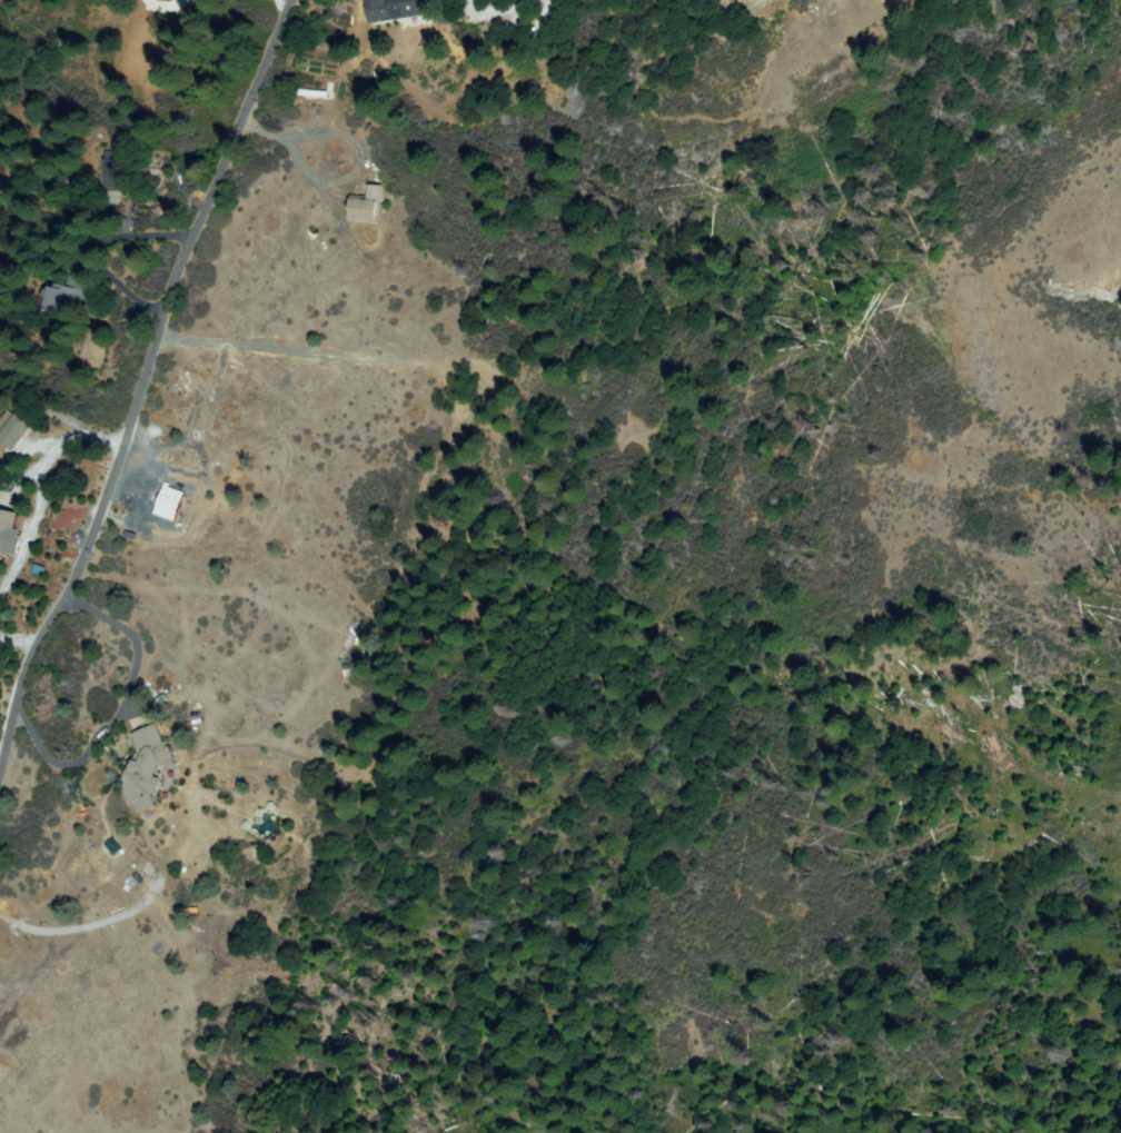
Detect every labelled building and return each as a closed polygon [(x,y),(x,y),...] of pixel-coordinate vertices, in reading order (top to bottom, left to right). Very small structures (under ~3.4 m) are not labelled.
[(370,22),(366,0),(428,0),(430,14),(370,22)] [(366,198),(368,186),(381,188),(376,225),(348,220),(351,197),(366,198)] [(92,281),(88,301),(77,299),(75,312),(66,311),(63,322),(49,320),(51,308),(49,308),(50,298),(46,297),(48,288),(52,288),(52,286),(67,288),(69,278),(92,281)] [(12,451),(0,441),(0,425),(10,413),(31,428),(12,451)] [(162,486),(183,494),(172,521),(151,514),(162,486)] [(6,558),(0,557),(0,512),(16,516),(12,529),(20,531),(13,557),(6,556),(6,558)] [(76,530),(82,533),(76,553),(70,550),(76,530)] [(32,575),(36,566),(43,569),(41,578),(32,575)] [(153,725),(161,743),(166,741),(173,759),(159,766),(156,779),(160,781),(157,794),(153,793),(151,797),(156,803),(143,814),(118,783),(127,776),(129,767),(132,768),(135,758),(131,751),(138,748),(131,735),(153,725)] [(102,844),(113,836),(122,849),(111,856),(102,844)]
